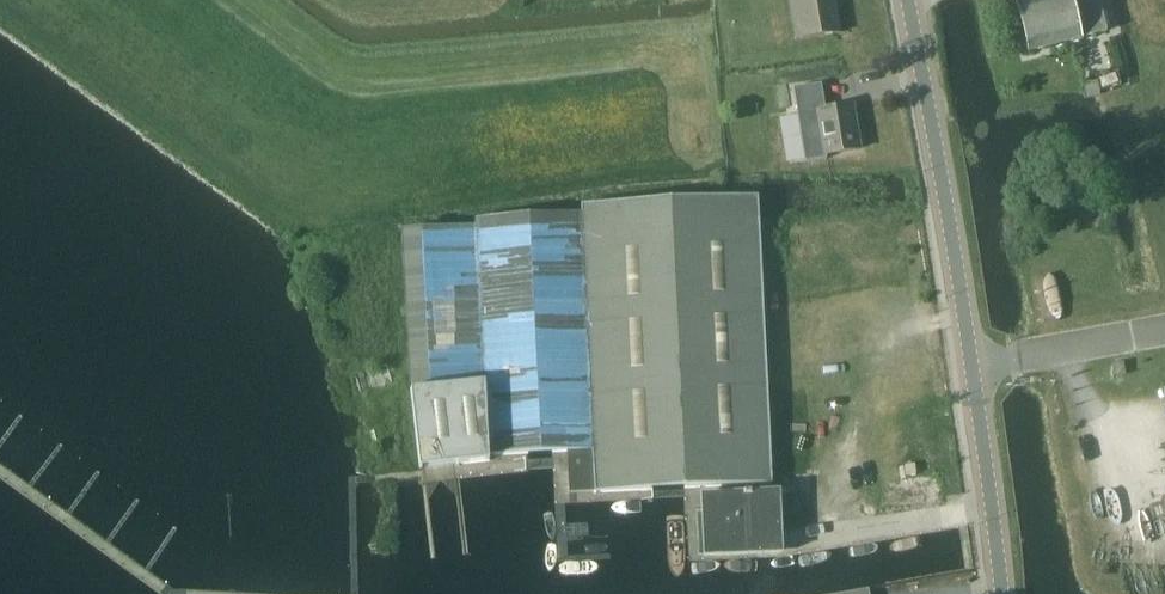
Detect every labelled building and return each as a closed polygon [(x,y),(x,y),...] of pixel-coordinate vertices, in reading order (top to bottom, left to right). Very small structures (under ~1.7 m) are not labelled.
[(806,38),(801,39),(840,33),(835,0),(800,0),(806,38)] [(1107,31),(1099,0),(1030,0),(1017,3),(1029,51),(1107,31)] [(1084,99),(1101,94),(1097,81),(1081,85),(1084,99)] [(794,87),(799,115),(807,160),(803,161),(803,163),(828,158),(828,154),(860,149),(852,104),(827,108),(823,82),(794,87)] [(477,227),(403,231),(413,411),(420,469),(490,462),(490,455),(514,454),(567,451),(569,479),(570,483),(571,486),(574,489),(577,490),(579,491),(582,492),(772,482),(758,196),(728,198),(582,207),(582,214),(476,220),(477,227)] [(901,476),(902,502),(943,501),(942,474),(901,476)] [(703,555),(780,551),(777,493),(700,497),(703,555)] [(235,593),(261,593),(345,593),(347,565),(237,559),(235,593)]
